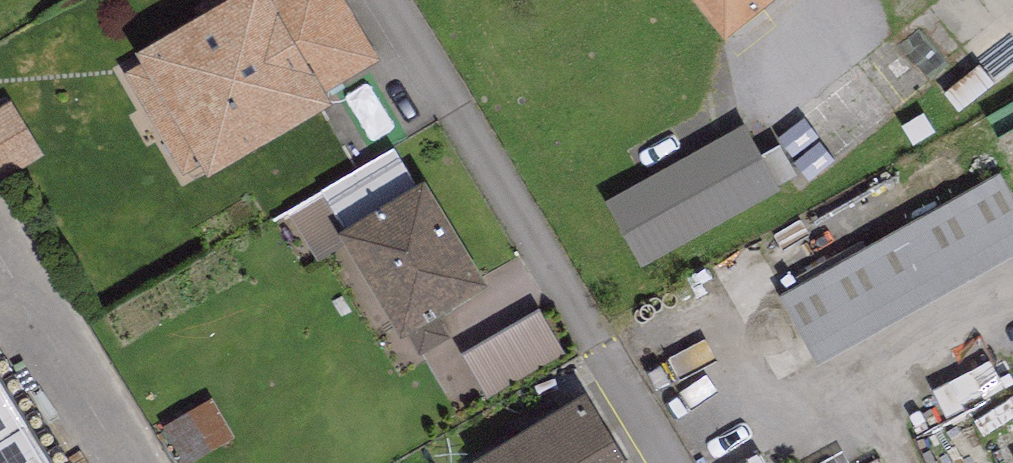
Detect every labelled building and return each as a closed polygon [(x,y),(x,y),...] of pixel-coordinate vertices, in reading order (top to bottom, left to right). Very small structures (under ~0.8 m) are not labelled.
[(136,39),(144,54),(123,66),(184,170),(205,158),(208,163),(332,91),(327,83),(379,52),(349,0),(202,0),(136,39)] [(724,44),(780,0),(689,0),(724,44)] [(743,119),(603,193),(638,258),(778,184),(743,119)] [(393,143),(288,206),(317,254),(348,236),(401,323),(404,321),(420,349),(450,331),(434,305),(488,273),(425,170),(414,177),(393,143)] [(780,290),(815,353),(1012,244),(1012,190),(1000,167),(780,290)] [(539,302),(461,346),(487,393),(565,349),(539,302)] [(0,351),(0,462),(69,462),(0,351)] [(475,448),(484,462),(635,462),(588,383),(475,448)] [(210,395),(164,421),(188,462),(234,436),(210,395)] [(784,446),(731,462),(790,462),(784,446)]
